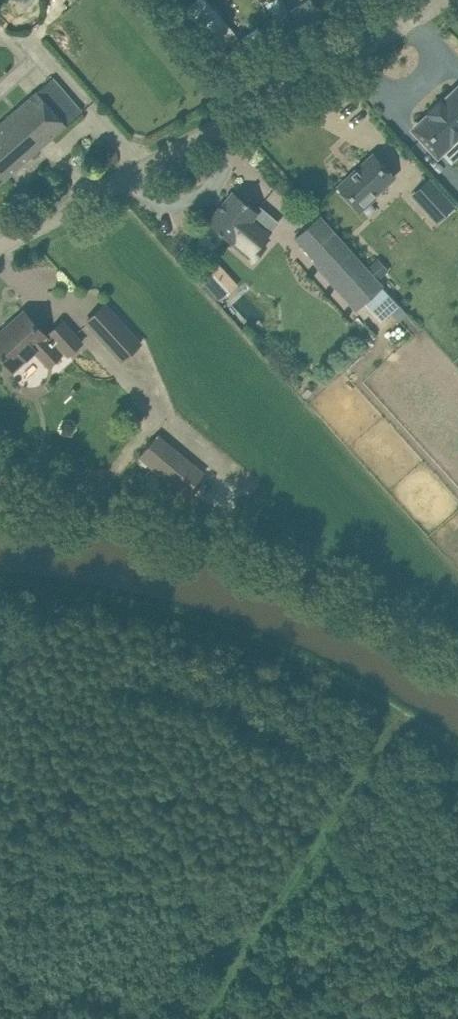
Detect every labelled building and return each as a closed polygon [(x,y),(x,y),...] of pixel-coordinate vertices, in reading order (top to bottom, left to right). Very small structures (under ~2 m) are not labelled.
[(0,124),(0,168),(7,176),(82,110),(53,77),(0,124)] [(415,128),(438,153),(441,151),(452,162),(457,157),(457,89),(444,101),(441,98),(427,111),(430,115),(415,128)] [(374,154),(338,186),(360,210),(375,197),(373,195),(394,176),(374,154)] [(442,186),(457,204),(457,171),(442,186)] [(429,179),(415,192),(428,207),(443,193),(429,179)] [(277,189),(266,199),(277,212),(289,201),(277,189)] [(234,191),(208,222),(232,242),(242,229),(260,244),(278,222),(259,206),(256,210),(234,191)] [(382,286),(320,216),(296,237),(320,265),(318,267),(356,309),(382,286)] [(388,269),(377,257),(368,266),(378,278),(388,269)] [(213,266),(200,278),(210,289),(223,277),(213,266)] [(121,360),(140,342),(105,304),(86,322),(121,360)] [(0,332),(0,354),(14,369),(32,352),(46,368),(65,350),(68,354),(82,342),(63,321),(47,337),(23,311),(0,332)] [(140,456),(173,483),(191,461),(158,434),(140,456)]
